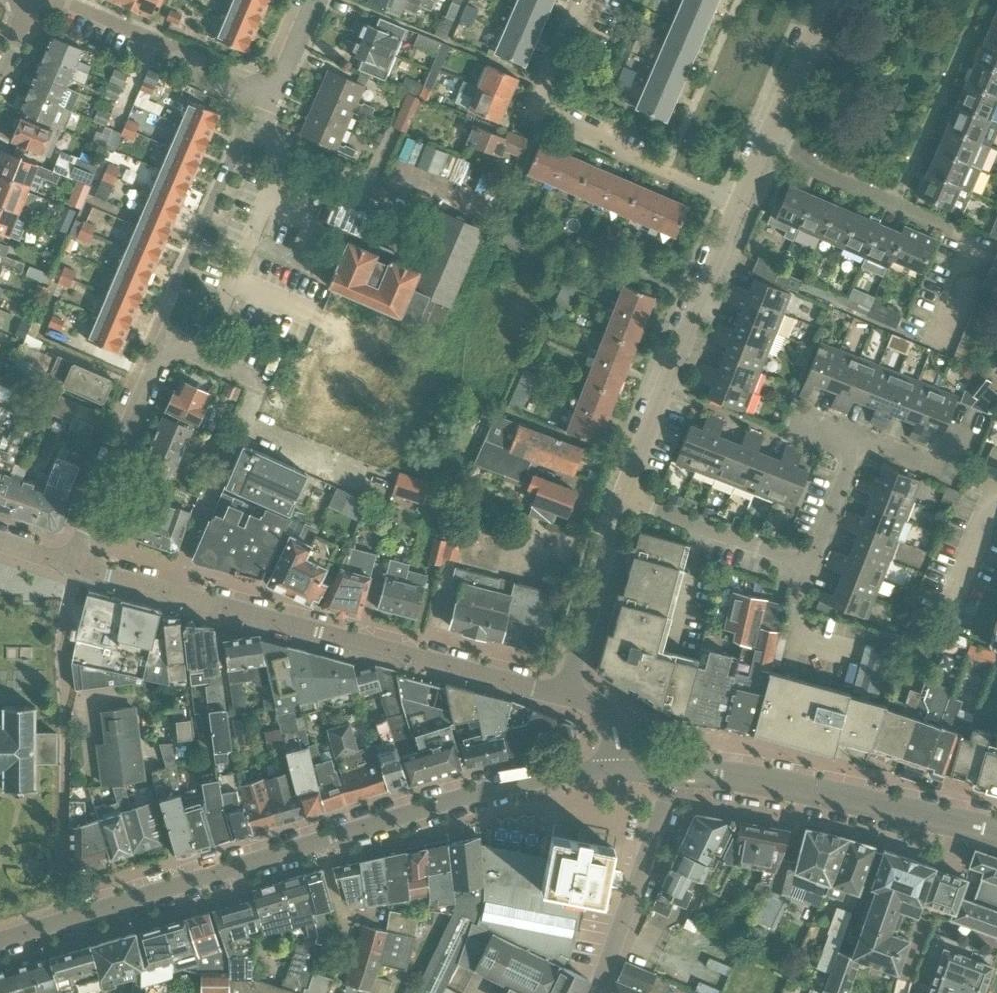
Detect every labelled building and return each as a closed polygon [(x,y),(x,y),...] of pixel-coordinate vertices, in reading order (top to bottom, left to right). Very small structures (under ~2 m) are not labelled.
[(131,8),(150,16),(157,0),(134,0),(131,8)] [(255,29),(264,6),(251,0),(232,0),(225,16),(255,29)] [(367,2),(398,15),(401,7),(415,13),(418,5),(406,0),(367,0),(367,2)] [(418,5),(429,10),(433,0),(406,0),(418,5)] [(542,21),(551,0),(517,0),(514,8),(542,21)] [(684,0),(683,0),(674,21),(702,33),(711,12),(684,0)] [(711,12),(717,0),(684,0),(711,12)] [(445,16),(453,20),(460,5),(451,2),(445,16)] [(466,5),(463,12),(475,17),(478,10),(466,5)] [(505,29),(532,42),(542,21),(514,8),(505,29)] [(171,10),(167,20),(171,22),(178,25),(179,24),(183,15),(171,10)] [(472,25),(475,17),(463,12),(460,20),(472,25)] [(445,16),(441,15),(433,34),(445,39),(453,20),(445,16)] [(216,39),(245,51),(255,29),(225,16),(216,39)] [(996,44),(996,18),(992,16),(983,38),(996,44)] [(351,30),(359,34),(357,39),(396,55),(407,28),(380,17),(376,27),(364,22),(363,23),(355,20),(351,30)] [(665,42),(693,55),(702,33),(674,21),(665,42)] [(643,25),(640,30),(640,32),(651,37),(654,29),(643,25)] [(495,51),(523,64),(532,42),(505,29),(495,51)] [(637,39),(648,44),(651,37),(640,32),(637,39)] [(442,43),(419,33),(414,45),(437,55),(442,43)] [(51,36),(43,55),(76,69),(87,74),(90,66),(79,61),(84,50),(51,36)] [(983,38),(973,60),(996,70),(996,44),(983,38)] [(350,54),(363,59),(358,69),(385,80),(396,55),(357,39),(355,43),(347,39),(342,50),(351,53),(350,54)] [(693,55),(665,42),(656,64),(683,76),(693,55)] [(442,43),(437,55),(431,70),(439,74),(451,46),(442,43)] [(855,44),(845,67),(855,71),(864,49),(855,44)] [(43,55),(35,73),(68,87),(72,78),(83,83),(84,81),(87,74),(76,69),(43,55)] [(996,97),(996,70),(973,60),(963,83),(996,97)] [(489,64),(479,87),(508,99),(518,76),(516,75),(489,64)] [(683,76),(656,64),(646,85),(674,98),(683,76)] [(636,72),(624,67),(621,75),(633,79),(636,72)] [(109,83),(122,89),(128,74),(115,69),(109,83)] [(424,87),(423,86),(419,97),(427,100),(439,74),(431,70),(424,87)] [(148,71),(140,90),(151,95),(155,87),(160,75),(148,71)] [(364,88),(326,71),(316,94),(370,116),(373,107),(361,102),(361,104),(357,102),(364,88)] [(35,73),(27,93),(71,112),(80,92),(68,87),(35,73)] [(618,82),(629,87),(633,79),(621,75),(618,82)] [(413,76),(407,91),(418,96),(424,81),(413,76)] [(122,89),(109,83),(104,96),(117,101),(122,89)] [(462,83),(459,92),(474,99),(470,108),(499,120),(508,99),(479,87),(478,89),(462,83)] [(963,83),(953,105),(988,120),(996,99),(996,97),(963,83)] [(674,98),(646,85),(637,107),(665,119),(674,98)] [(27,93),(19,111),(24,114),(62,130),(64,131),(71,112),(27,93)] [(139,93),(134,104),(147,110),(146,111),(158,116),(162,108),(154,105),(156,101),(150,99),(150,98),(139,93)] [(370,116),(316,94),(306,117),(344,133),(353,113),(356,115),(355,116),(367,121),(370,116)] [(408,133),(412,122),(421,100),(407,94),(394,127),(408,133)] [(219,113),(190,101),(180,124),(209,136),(219,113)] [(944,127),(979,142),(988,120),(953,105),(944,127)] [(98,109),(93,121),(107,126),(111,114),(98,109)] [(14,132),(11,141),(50,157),(62,130),(24,114),(22,118),(21,118),(20,120),(15,121),(12,127),(14,132)] [(344,133),(306,117),(299,135),(352,158),(356,150),(344,145),(343,146),(339,145),(344,133)] [(128,119),(124,128),(135,132),(139,123),(128,119)] [(209,136),(180,124),(170,147),(199,160),(209,136)] [(473,125),(466,144),(499,157),(503,149),(521,157),(528,140),(509,132),(507,139),(473,125)] [(991,147),(979,142),(944,127),(934,149),(981,170),(991,147)] [(114,129),(107,147),(115,150),(121,136),(132,140),(135,132),(124,128),(123,132),(114,129)] [(678,234),(691,201),(540,141),(527,174),(678,234)] [(199,160),(170,147),(160,170),(189,183),(199,160)] [(971,191),(981,170),(934,149),(925,171),(971,191)] [(4,151),(0,162),(0,175),(27,186),(38,190),(43,178),(57,183),(60,175),(61,174),(52,171),(4,151)] [(60,175),(90,186),(94,177),(96,170),(98,166),(60,151),(52,171),(61,174),(60,175)] [(108,164),(104,173),(116,178),(120,168),(108,164)] [(189,183),(160,170),(150,193),(179,206),(189,183)] [(914,194),(949,209),(949,211),(961,216),(971,191),(925,171),(914,194)] [(104,173),(95,197),(106,202),(116,178),(104,173)] [(17,213),(28,218),(38,196),(26,191),(27,186),(0,175),(0,206),(17,213)] [(768,223),(787,231),(784,237),(793,241),(798,229),(813,195),(791,185),(783,203),(777,200),(768,223)] [(140,217),(155,224),(152,231),(166,237),(179,206),(150,193),(140,217)] [(813,195),(798,229),(820,238),(835,204),(813,195)] [(835,204),(820,238),(842,247),(857,213),(835,204)] [(7,236),(17,213),(0,206),(0,233),(7,236)] [(339,291),(398,318),(417,326),(418,324),(436,332),(482,230),(442,212),(416,270),(389,257),(392,251),(378,245),(374,253),(345,239),(324,285),(339,291)] [(842,247),(865,257),(880,223),(857,213),(842,247)] [(140,217),(127,249),(156,261),(166,237),(152,231),(155,224),(140,217)] [(88,244),(96,226),(84,221),(83,222),(75,219),(63,250),(70,253),(76,239),(88,244)] [(865,257),(860,267),(882,276),(887,266),(887,267),(905,225),(902,232),(880,223),(865,257)] [(888,267),(891,260),(921,273),(936,238),(905,225),(887,267),(888,267)] [(1,266),(3,267),(20,274),(24,264),(5,256),(9,247),(0,244),(0,266),(1,266)] [(127,249),(117,272),(146,284),(156,261),(127,249)] [(781,267),(758,257),(752,272),(776,282),(780,271),(779,271),(781,267)] [(61,275),(73,280),(76,271),(64,266),(61,275)] [(996,283),(996,270),(990,267),(986,278),(996,283)] [(38,270),(35,278),(47,283),(50,274),(38,270)] [(802,281),(780,271),(776,282),(797,292),(802,281)] [(117,272),(107,295),(136,307),(146,284),(117,272)] [(73,280),(61,275),(52,298),(59,301),(64,287),(69,289),(73,280)] [(996,297),(996,283),(986,278),(981,290),(996,297)] [(750,290),(735,285),(731,293),(784,313),(791,294),(754,279),(750,290)] [(797,292),(798,292),(800,287),(821,296),(825,288),(803,279),(802,281),(797,292)] [(604,443),(653,293),(619,281),(570,432),(604,443)] [(41,304),(48,288),(38,283),(31,300),(41,304)] [(845,306),(848,298),(825,288),(821,296),(845,306)] [(996,310),(996,297),(981,290),(976,301),(996,310)] [(728,302),(743,308),(739,319),(776,333),(784,313),(731,293),(728,302)] [(107,295),(97,318),(126,330),(136,307),(107,295)] [(866,316),(870,308),(848,298),(845,306),(866,316)] [(10,315),(13,305),(0,300),(0,311),(10,315)] [(870,308),(866,316),(896,329),(903,314),(873,301),(870,308)] [(993,321),(996,312),(996,310),(976,301),(971,312),(993,321)] [(993,321),(971,312),(967,323),(989,331),(993,321)] [(61,330),(65,320),(53,315),(49,325),(61,330)] [(97,318),(94,324),(87,341),(116,353),(126,330),(97,318)] [(734,329),(719,324),(716,332),(769,352),(776,333),(739,319),(734,329)] [(32,321),(26,336),(34,340),(40,324),(32,321)] [(989,331),(967,323),(962,335),(984,343),(989,331)] [(713,341),(728,347),(723,358),(761,372),(769,352),(716,332),(713,341)] [(907,350),(911,338),(892,333),(889,345),(907,350)] [(957,346),(979,355),(984,343),(962,335),(957,346)] [(839,349),(819,341),(799,393),(808,397),(813,382),(825,387),(839,349)] [(50,374),(67,381),(66,384),(109,403),(117,385),(74,366),(56,358),(39,351),(23,345),(17,358),(19,359),(14,370),(33,379),(39,366),(51,372),(50,374)] [(957,346),(953,357),(975,366),(979,355),(957,346)] [(825,387),(836,391),(830,405),(839,409),(859,357),(839,349),(825,387)] [(58,358),(57,357),(56,358),(74,366),(75,363),(59,356),(58,358)] [(878,364),(859,357),(839,409),(847,412),(852,397),(863,402),(878,364)] [(719,369),(704,363),(701,371),(753,391),(761,372),(723,358),(719,369)] [(863,402),(875,406),(870,420),(878,424),(897,372),(878,364),(863,402)] [(524,368),(512,402),(525,406),(537,372),(524,368)] [(974,368),(960,401),(971,406),(991,415),(995,411),(991,407),(996,401),(996,393),(989,386),(992,382),(974,368)] [(697,380),(712,386),(708,398),(745,413),(753,391),(701,371),(697,380)] [(918,380),(897,372),(878,424),(886,427),(891,412),(903,417),(918,380)] [(15,383),(8,402),(3,415),(9,417),(17,397),(13,395),(17,386),(29,391),(34,379),(19,373),(15,383)] [(7,402),(8,402),(15,383),(0,377),(0,420),(7,402)] [(903,417),(914,421),(909,435),(916,438),(937,387),(918,380),(903,417)] [(177,417),(193,424),(196,425),(210,394),(181,381),(176,392),(173,390),(164,411),(177,417)] [(956,395),(937,387),(916,438),(925,442),(931,427),(942,431),(956,395)] [(57,397),(52,408),(64,414),(69,402),(60,398),(57,397)] [(80,409),(71,429),(87,436),(95,416),(80,409)] [(701,429),(689,424),(674,462),(695,470),(716,418),(706,414),(701,429)] [(496,415),(474,464),(505,475),(513,452),(532,459),(536,449),(542,433),(519,424),(519,423),(496,415)] [(175,422),(162,416),(144,457),(173,470),(193,424),(177,417),(175,422)] [(723,421),(716,418),(695,470),(716,478),(731,441),(718,436),(723,421)] [(740,444),(731,441),(716,478),(735,486),(755,433),(746,430),(740,444)] [(583,449),(542,433),(536,449),(532,459),(573,474),(583,449)] [(763,436),(755,433),(735,486),(754,493),(769,456),(757,451),(763,436)] [(0,475),(0,511),(12,515),(24,480),(23,480),(27,468),(14,464),(23,438),(14,435),(12,440),(11,443),(0,475)] [(11,443),(12,440),(2,437),(0,445),(0,475),(11,443)] [(243,445),(225,485),(289,514),(307,474),(243,445)] [(779,459),(769,456),(754,493),(773,501),(794,448),(785,445),(779,459)] [(983,469),(996,475),(996,449),(992,447),(988,457),(983,469)] [(802,452),(794,448),(773,501),(793,509),(808,471),(796,466),(802,452)] [(513,452),(505,475),(528,483),(526,489),(537,493),(529,516),(553,523),(557,512),(567,515),(576,491),(527,474),(532,459),(513,452)] [(35,484),(24,480),(12,515),(34,523),(50,475),(57,456),(52,455),(45,474),(39,471),(35,484)] [(57,456),(50,475),(34,523),(50,528),(57,524),(71,482),(73,483),(78,466),(57,456)] [(879,477),(864,471),(861,480),(912,500),(920,479),(884,465),(879,477)] [(982,476),(972,471),(967,482),(977,487),(982,476)] [(431,484),(399,473),(392,495),(424,505),(431,484)] [(123,504),(115,527),(118,532),(156,546),(162,528),(144,521),(148,513),(146,512),(154,487),(153,486),(156,480),(140,474),(129,506),(123,504)] [(144,521),(162,528),(156,546),(170,551),(178,547),(190,513),(167,505),(171,496),(163,493),(167,484),(156,480),(153,486),(154,487),(146,512),(148,513),(144,521)] [(858,488),(873,493),(869,505),(905,519),(912,500),(861,480),(858,488)] [(331,504),(345,508),(351,490),(337,486),(331,504)] [(962,492),(947,486),(940,501),(955,508),(962,492)] [(213,514),(194,556),(195,556),(198,561),(216,566),(237,571),(242,559),(244,560),(264,511),(254,506),(245,528),(234,523),(244,502),(233,497),(223,493),(213,514)] [(846,519),(897,539),(897,540),(903,542),(911,524),(904,521),(905,519),(869,505),(864,517),(849,511),(846,519)] [(242,559),(237,571),(261,578),(279,539),(289,517),(266,507),(264,511),(244,560),(242,559)] [(843,527),(857,533),(853,544),(890,558),(897,540),(897,539),(846,519),(843,527)] [(289,535),(267,582),(287,592),(318,528),(305,522),(297,539),(289,535)] [(320,529),(318,528),(287,592),(315,605),(321,594),(324,596),(330,584),(319,579),(336,545),(316,536),(320,529)] [(689,544),(634,530),(596,672),(681,719),(696,664),(655,654),(674,578),(681,574),(689,544)] [(434,537),(428,562),(441,565),(442,558),(446,543),(447,540),(434,537)] [(446,543),(442,558),(457,561),(460,546),(446,543)] [(849,555),(834,549),(830,558),(882,577),(890,558),(853,544),(849,555)] [(349,548),(345,557),(322,605),(360,616),(373,564),(375,554),(349,548)] [(827,566),(842,572),(838,583),(875,597),(882,577),(830,558),(827,566)] [(389,559),(377,608),(397,613),(404,582),(407,569),(409,564),(389,559)] [(457,604),(451,627),(466,631),(465,634),(484,638),(484,636),(489,637),(488,639),(509,645),(510,642),(515,643),(514,646),(536,652),(537,648),(541,649),(555,593),(513,582),(499,578),(455,567),(452,579),(461,582),(455,604),(457,604)] [(404,582),(397,613),(416,617),(423,587),(424,587),(427,574),(407,569),(404,582)] [(816,608),(828,613),(831,604),(867,617),(875,597),(838,583),(834,594),(819,588),(815,598),(819,599),(816,608)] [(738,658),(720,726),(754,734),(769,672),(767,672),(768,670),(769,670),(776,633),(783,604),(765,600),(732,593),(725,626),(736,632),(733,640),(741,644),(738,658)] [(116,648),(122,605),(84,596),(74,640),(75,640),(70,662),(72,662),(114,671),(116,648)] [(116,648),(114,671),(143,676),(143,678),(167,683),(162,616),(162,614),(122,605),(116,648)] [(180,617),(162,616),(167,683),(170,684),(187,682),(180,617)] [(188,666),(191,686),(204,684),(197,625),(192,618),(191,618),(184,624),(184,627),(182,627),(187,666),(188,666)] [(197,625),(204,684),(209,683),(209,687),(223,685),(214,625),(197,625)] [(222,641),(226,669),(228,669),(235,715),(248,713),(243,682),(257,679),(257,685),(267,684),(263,663),(262,664),(256,636),(222,641)] [(263,663),(267,684),(270,683),(276,706),(296,702),(285,648),(258,641),(263,663)] [(994,666),(996,658),(996,653),(969,644),(965,656),(994,666)] [(285,648),(296,702),(298,710),(299,713),(316,709),(315,699),(318,698),(307,654),(285,648)] [(696,664),(681,719),(681,720),(720,726),(738,658),(701,648),(696,664)] [(307,654),(318,698),(357,689),(352,672),(351,666),(307,654)] [(72,662),(75,689),(130,682),(142,684),(143,678),(143,676),(114,671),(72,662)] [(374,668),(352,672),(357,689),(359,695),(379,690),(381,690),(374,668)] [(379,690),(385,722),(392,742),(408,784),(427,777),(414,740),(412,741),(399,705),(395,676),(395,672),(374,668),(381,690),(379,690)] [(767,672),(769,672),(754,734),(833,754),(837,739),(870,748),(886,705),(848,694),(849,693),(769,670),(768,670),(767,672)] [(938,725),(949,697),(949,696),(952,689),(938,684),(942,676),(930,671),(927,681),(925,680),(920,694),(917,702),(897,757),(904,759),(902,764),(920,771),(922,766),(923,766),(938,725)] [(414,740),(427,777),(462,767),(450,724),(453,724),(453,723),(445,688),(395,676),(399,705),(412,741),(414,740)] [(215,772),(222,812),(224,811),(233,838),(250,833),(242,807),(244,806),(238,786),(239,785),(238,772),(226,774),(225,763),(229,762),(227,750),(231,750),(223,685),(209,687),(213,711),(207,711),(209,729),(211,729),(216,763),(213,764),(215,772)] [(453,724),(478,718),(473,693),(444,685),(445,688),(453,723),(453,724)] [(872,749),(872,751),(874,756),(883,759),(888,756),(888,754),(897,757),(917,702),(920,694),(910,690),(905,702),(889,697),(886,705),(870,748),(872,749)] [(478,718),(482,734),(500,730),(552,720),(552,718),(511,701),(473,693),(478,718)] [(927,767),(926,769),(930,775),(940,777),(942,772),(957,732),(967,734),(969,726),(972,727),(976,714),(959,709),(962,700),(949,696),(949,697),(938,725),(923,766),(927,767)] [(276,706),(280,728),(278,729),(302,817),(323,810),(311,764),(313,764),(305,727),(298,729),(294,710),(298,710),(296,702),(276,706)] [(2,774),(2,791),(35,791),(35,762),(55,762),(55,732),(35,732),(35,707),(3,707),(3,725),(0,725),(0,771),(2,771),(2,774)] [(103,785),(143,779),(134,708),(103,712),(107,744),(98,746),(103,785)] [(187,717),(185,708),(172,710),(174,731),(194,730),(192,716),(187,717)] [(209,729),(207,711),(200,712),(202,730),(209,729)] [(246,717),(234,719),(237,736),(248,734),(246,717)] [(562,721),(553,723),(552,720),(500,730),(505,757),(567,744),(571,739),(570,737),(572,736),(570,727),(569,726),(568,724),(562,721)] [(326,729),(340,777),(336,779),(344,804),(387,790),(375,752),(373,747),(360,750),(351,721),(326,729)] [(383,747),(384,749),(375,752),(387,790),(408,784),(392,742),(385,722),(374,725),(381,747),(383,747)] [(973,780),(971,786),(996,793),(996,728),(993,743),(984,740),(987,731),(972,727),(969,726),(967,734),(957,732),(942,772),(973,780)] [(277,749),(283,774),(261,780),(275,825),(302,817),(278,729),(265,732),(269,751),(277,749)] [(194,730),(174,731),(175,743),(176,744),(195,741),(194,730)] [(466,765),(505,757),(500,730),(482,734),(484,740),(461,745),(466,765)] [(317,742),(309,744),(313,764),(311,764),(323,810),(344,804),(336,779),(334,770),(331,770),(328,759),(323,761),(317,742)] [(152,771),(159,800),(158,800),(174,857),(194,850),(176,792),(180,791),(176,744),(175,743),(159,744),(166,767),(152,771)] [(202,796),(205,810),(203,810),(213,844),(233,838),(224,811),(222,812),(215,772),(210,774),(212,780),(202,783),(205,795),(202,796)] [(238,786),(244,806),(242,807),(250,833),(275,825),(261,780),(261,779),(239,785),(238,786)] [(125,787),(113,786),(132,852),(164,843),(152,804),(132,810),(125,787)] [(185,789),(180,791),(176,792),(194,850),(213,844),(203,810),(198,812),(195,802),(189,804),(185,789)] [(70,801),(69,870),(107,859),(108,859),(97,820),(95,821),(86,823),(86,801),(70,801)] [(105,803),(93,806),(97,820),(108,859),(129,853),(117,814),(114,803),(105,806),(105,803)] [(676,852),(707,868),(701,882),(707,884),(736,822),(696,816),(676,852)] [(712,878),(714,881),(711,891),(718,894),(733,863),(752,867),(759,827),(738,822),(734,841),(728,845),(712,878)] [(761,883),(758,883),(752,895),(761,898),(778,858),(788,833),(759,827),(752,867),(763,869),(761,883)] [(778,858),(764,891),(789,896),(791,885),(825,897),(826,894),(849,839),(847,839),(806,831),(797,862),(778,858)] [(609,869),(613,847),(552,835),(546,863),(541,890),(582,899),(602,903),(605,886),(615,888),(619,871),(609,869)] [(454,900),(455,908),(453,914),(418,986),(432,992),(442,992),(458,963),(467,938),(473,923),(476,924),(479,913),(482,897),(483,888),(482,881),(478,844),(477,836),(446,844),(451,896),(452,900),(454,900)] [(849,839),(826,894),(840,899),(844,889),(857,894),(874,847),(849,839)] [(452,900),(451,896),(446,844),(403,854),(406,877),(428,873),(429,894),(428,909),(453,914),(455,908),(454,900),(452,900)] [(482,881),(489,882),(501,885),(513,888),(516,888),(519,888),(522,889),(526,889),(530,890),(537,890),(541,890),(546,863),(536,861),(537,855),(478,844),(482,881)] [(972,901),(987,906),(996,909),(996,856),(974,848),(968,864),(982,869),(972,901)] [(907,938),(893,934),(901,911),(917,916),(919,907),(923,894),(932,868),(932,867),(932,866),(881,850),(868,886),(872,889),(850,955),(849,959),(858,962),(895,973),(907,938)] [(707,868),(676,852),(649,910),(666,917),(673,902),(684,908),(692,891),(681,885),(686,875),(701,882),(707,868)] [(403,854),(383,858),(387,902),(387,903),(429,894),(428,873),(406,877),(403,854)] [(387,902),(383,858),(370,861),(373,904),(385,903),(387,903),(387,902)] [(357,864),(331,869),(338,898),(350,906),(373,904),(370,861),(357,864)] [(932,868),(923,894),(919,907),(951,918),(959,896),(965,878),(963,878),(941,870),(932,867),(932,868)] [(313,919),(315,934),(314,943),(322,945),(325,933),(322,931),(324,924),(320,909),(330,907),(320,871),(303,876),(315,918),(313,919)] [(282,883),(293,925),(303,923),(307,936),(315,934),(313,919),(315,918),(303,876),(302,876),(282,883)] [(479,913),(476,924),(528,950),(562,966),(574,941),(582,899),(541,890),(537,890),(534,890),(530,890),(526,889),(522,889),(519,888),(516,888),(513,888),(501,885),(489,882),(482,881),(483,888),(482,897),(479,913)] [(282,883),(251,891),(253,900),(263,933),(293,925),(282,883)] [(959,896),(951,918),(996,934),(996,909),(987,906),(972,901),(959,896)] [(296,943),(282,988),(252,979),(252,956),(254,942),(253,937),(263,933),(253,900),(211,912),(223,948),(226,957),(229,980),(228,992),(302,992),(304,986),(307,987),(313,972),(322,945),(314,943),(315,934),(307,936),(304,937),(302,944),(296,943)] [(828,934),(816,968),(829,972),(837,951),(851,912),(836,907),(827,933),(828,934)] [(386,932),(387,932),(386,937),(414,942),(415,936),(418,916),(389,911),(386,932)] [(188,921),(197,954),(196,965),(195,973),(197,973),(202,973),(202,992),(228,992),(229,980),(226,957),(223,948),(218,950),(209,915),(188,921)] [(699,923),(687,918),(683,927),(694,932),(699,923)] [(188,921),(164,928),(173,960),(172,968),(172,972),(196,965),(197,954),(188,921)] [(473,923),(467,938),(458,963),(495,981),(509,988),(528,950),(476,924),(473,923)] [(364,925),(345,983),(367,990),(372,976),(372,975),(374,975),(378,963),(386,937),(387,932),(386,932),(371,928),(371,927),(364,925)] [(164,928),(133,936),(141,969),(141,977),(141,986),(172,978),(172,972),(172,968),(173,960),(164,928)] [(112,942),(122,982),(133,980),(133,986),(133,990),(133,992),(141,992),(141,990),(141,989),(141,986),(141,977),(141,969),(133,936),(112,942)] [(407,970),(414,942),(386,937),(378,963),(407,970)] [(112,942),(91,947),(99,978),(103,991),(116,988),(115,984),(122,982),(112,942)] [(91,947),(62,955),(72,991),(81,989),(80,983),(99,978),(91,947)] [(940,962),(933,981),(969,992),(984,992),(993,965),(944,949),(940,962)] [(506,992),(580,992),(587,979),(562,966),(528,950),(509,988),(506,992)] [(858,962),(849,959),(850,955),(837,951),(829,972),(821,992),(847,992),(858,962)] [(62,955),(48,959),(58,992),(66,992),(72,991),(62,955)] [(48,959),(31,964),(39,992),(58,992),(48,959)] [(655,976),(623,963),(616,977),(648,991),(655,976)] [(31,964),(12,969),(19,992),(39,992),(31,964)] [(0,972),(0,992),(19,992),(12,969),(0,972)] [(332,979),(313,972),(307,987),(304,986),(302,992),(327,992),(332,979)] [(391,982),(372,976),(366,992),(388,992),(391,982)] [(609,992),(641,992),(615,981),(609,992)] [(933,981),(929,992),(969,992),(933,981)] [(345,983),(342,992),(366,992),(367,990),(345,983)] [(783,992),(792,992),(794,987),(787,984),(783,992)]
